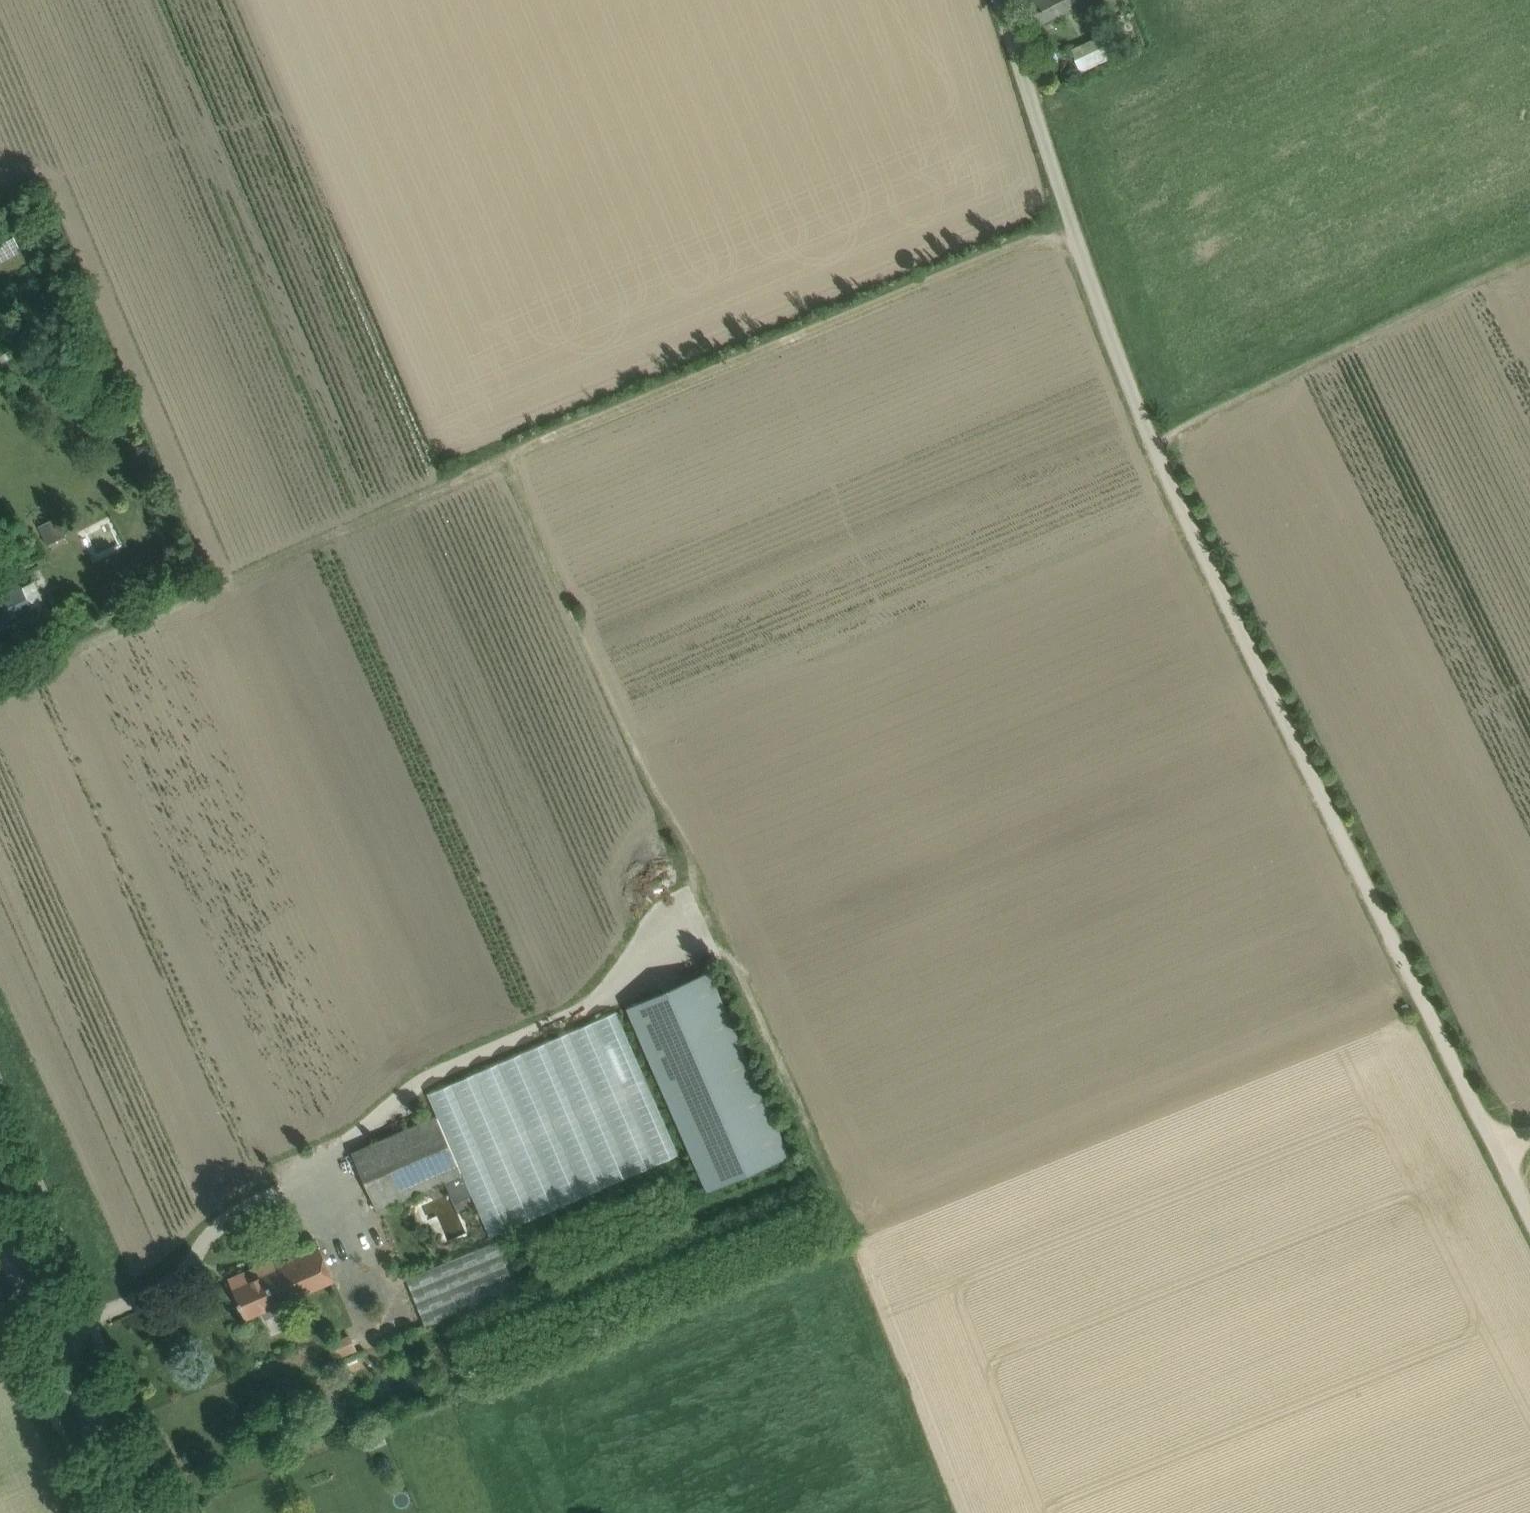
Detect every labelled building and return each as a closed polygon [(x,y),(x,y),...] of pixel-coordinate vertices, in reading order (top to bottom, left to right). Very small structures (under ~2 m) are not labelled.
[(1032,28),(1086,1),(1085,1),(1085,0),(1026,0),(1020,3),(1032,28)] [(1081,59),(1085,70),(1122,53),(1117,42),(1081,59)] [(57,518),(40,525),(49,546),(66,538),(57,518)] [(36,614),(24,589),(0,600),(0,630),(36,614)] [(628,1009),(706,1193),(791,1156),(714,972),(628,1009)] [(436,1115),(353,1153),(378,1209),(462,1171),(492,1237),(679,1154),(616,1011),(428,1095),(436,1115)] [(507,1237),(405,1280),(427,1329),(528,1287),(507,1237)] [(229,1279),(246,1318),(333,1280),(319,1247),(257,1274),(254,1268),(229,1279)] [(329,1345),(335,1364),(359,1354),(351,1338),(329,1345)]
